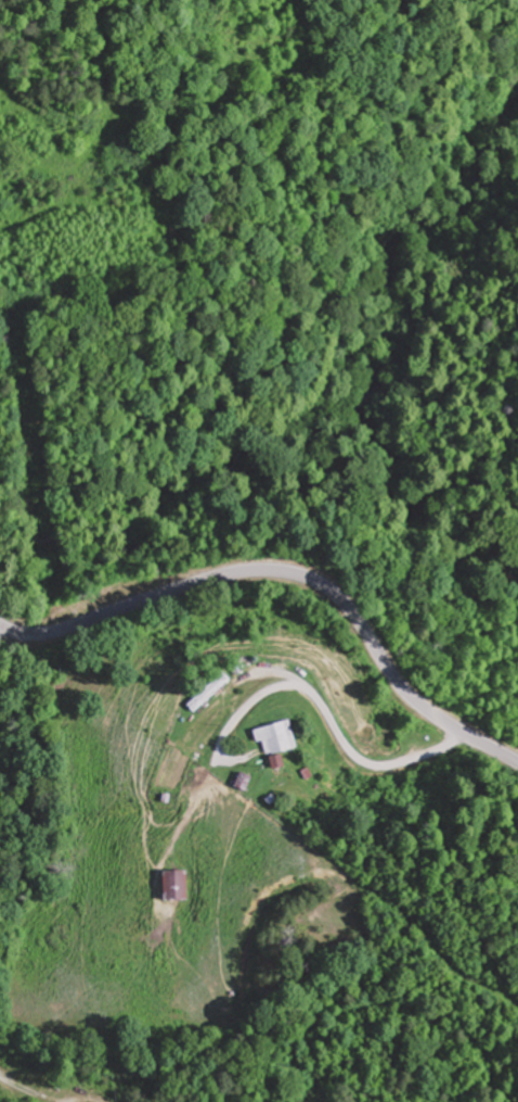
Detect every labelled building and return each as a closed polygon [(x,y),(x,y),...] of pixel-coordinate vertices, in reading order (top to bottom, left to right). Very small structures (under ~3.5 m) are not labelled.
[(229,679),(220,670),(184,706),(194,716),(229,679)] [(258,742),(262,756),(290,747),(282,720),(248,731),(252,744),(258,742)] [(186,872),(155,872),(155,901),(186,901),(186,872)]
